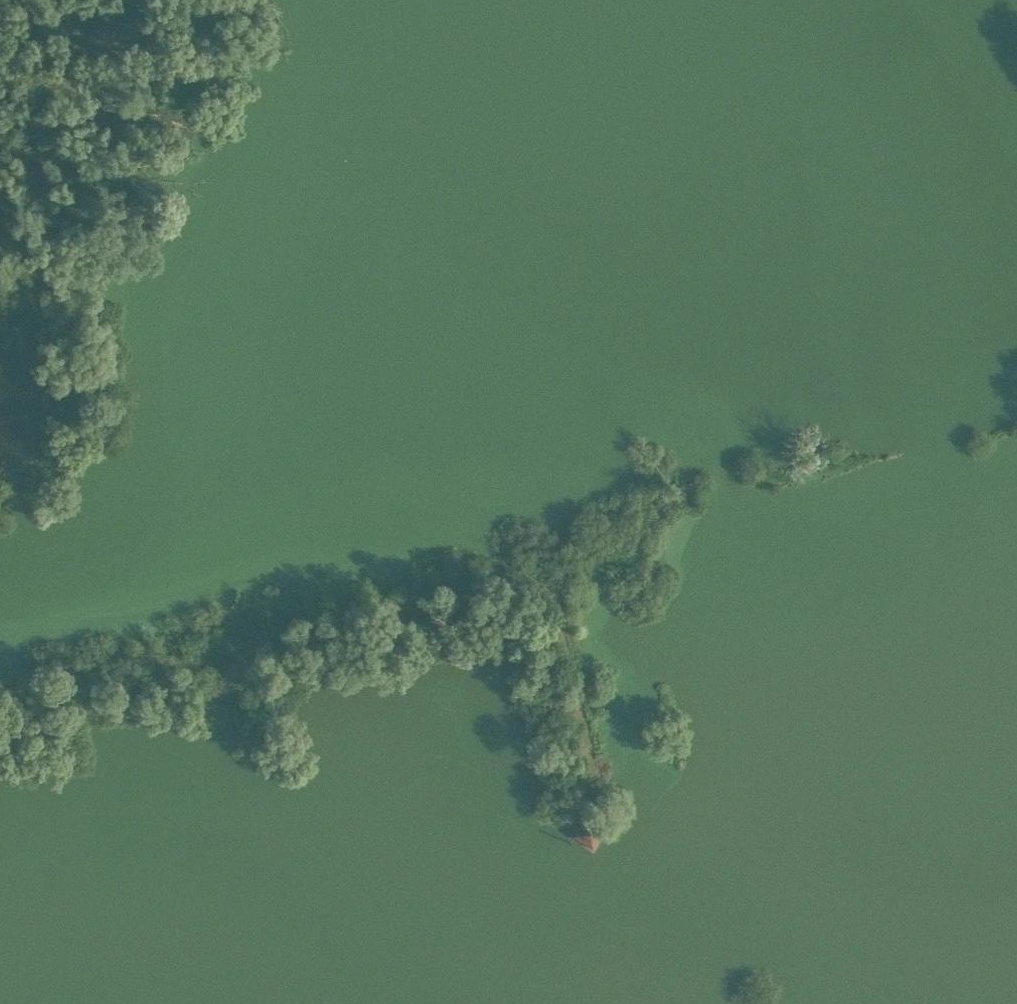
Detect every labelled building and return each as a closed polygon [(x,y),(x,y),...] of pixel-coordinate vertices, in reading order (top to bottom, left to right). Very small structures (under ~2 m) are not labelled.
[(592,852),(606,830),(585,817),(571,839),(592,852)]
